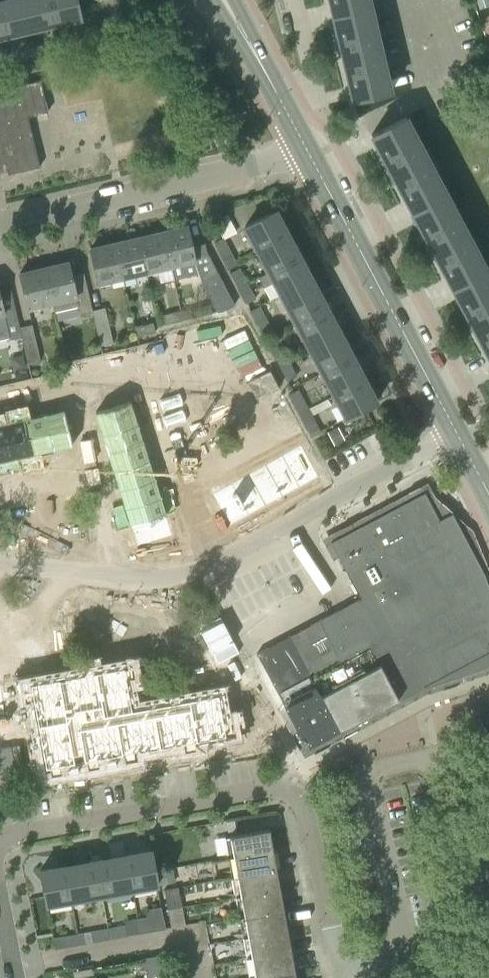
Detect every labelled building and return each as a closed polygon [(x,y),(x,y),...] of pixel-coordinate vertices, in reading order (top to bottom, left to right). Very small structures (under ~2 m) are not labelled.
[(77,0),(4,0),(0,1),(0,37),(6,35),(5,30),(54,19),(55,24),(81,18),(77,0)] [(369,0),(329,0),(332,15),(370,6),(369,0)] [(390,91),(380,48),(370,6),(332,15),(336,31),(341,30),(346,50),(341,52),(343,62),(348,61),(353,82),(348,83),(352,100),(390,91)] [(5,163),(8,174),(40,167),(28,116),(48,112),(40,79),(0,88),(0,164),(5,163)] [(446,193),(426,155),(405,116),(371,134),(379,150),(383,147),(393,166),(389,168),(394,178),(399,176),(408,195),(404,197),(412,211),(446,193)] [(486,269),(466,231),(446,193),(412,211),(419,226),(424,223),(434,242),(429,245),(434,254),(439,252),(449,271),(444,273),(452,288),(486,269)] [(318,302),(307,280),(283,235),(287,233),(275,210),(244,226),(268,272),(259,277),(264,287),(274,281),(346,418),(377,402),(364,379),(360,381),(324,314),(329,311),(323,300),(318,302)] [(217,273),(207,251),(205,243),(192,246),(187,225),(162,231),(173,279),(196,274),(199,282),(215,314),(234,304),(217,273)] [(173,279),(162,231),(138,236),(147,275),(156,273),(158,283),(173,279)] [(147,275),(138,236),(115,242),(123,277),(136,274),(136,277),(147,275)] [(223,236),(214,241),(228,268),(237,263),(223,236)] [(123,277),(115,242),(90,248),(99,286),(111,283),(110,280),(123,277)] [(68,261),(44,267),(52,301),(54,311),(77,306),(81,319),(94,316),(92,310),(93,310),(88,291),(83,272),(71,275),(68,261)] [(52,301),(44,267),(19,273),(29,311),(40,308),(39,304),(52,301)] [(247,283),(239,267),(230,272),(238,287),(247,283)] [(486,269),(452,288),(460,302),(464,300),(474,318),(470,321),(475,331),(479,328),(488,347),(488,274),(486,269)] [(255,297),(247,283),(238,287),(245,302),(255,297)] [(21,333),(20,327),(15,309),(11,289),(0,292),(0,338),(21,333)] [(267,321),(259,305),(250,310),(258,326),(267,321)] [(105,307),(93,310),(92,310),(94,316),(100,345),(113,342),(105,307)] [(166,324),(183,320),(181,310),(163,314),(166,324)] [(153,322),(135,326),(137,336),(155,332),(153,322)] [(32,324),(20,327),(21,333),(28,362),(40,359),(32,324)] [(288,360),(280,345),(270,350),(278,365),(288,360)] [(296,375),(288,360),(278,365),(286,380),(296,375)] [(269,369),(247,381),(257,399),(279,387),(269,369)] [(49,380),(37,383),(39,392),(51,390),(49,380)] [(30,385),(18,387),(20,397),(32,394),(30,385)] [(18,387),(6,390),(9,400),(20,397),(18,387)] [(288,394),(299,414),(308,409),(298,389),(288,394)] [(170,399),(161,402),(164,414),(174,411),(170,399)] [(130,401),(95,412),(101,434),(137,423),(130,401)] [(288,407),(277,413),(282,422),(292,416),(288,407)] [(320,431),(308,409),(299,414),(311,436),(320,431)] [(64,410),(44,415),(53,450),(72,446),(64,410)] [(44,415),(26,419),(34,455),(53,450),(44,415)] [(176,418),(167,421),(170,432),(180,429),(176,418)] [(26,419),(7,423),(15,459),(34,455),(26,419)] [(0,425),(0,463),(15,459),(7,423),(0,425)] [(137,423),(101,434),(107,452),(142,441),(137,423)] [(256,425),(245,431),(250,440),(261,434),(256,425)] [(180,429),(170,432),(174,444),(183,441),(180,429)] [(245,431),(235,437),(240,445),(250,440),(245,431)] [(142,441),(107,452),(113,470),(148,459),(142,441)] [(222,444),(212,450),(217,458),(227,452),(222,444)] [(300,444),(281,455),(298,487),(318,476),(300,444)] [(212,450),(201,455),(206,464),(217,458),(212,450)] [(188,454),(178,457),(182,469),(191,466),(188,454)] [(281,455),(264,464),(282,496),(298,487),(281,455)] [(148,459),(113,470),(119,489),(154,478),(148,459)] [(264,464),(247,473),(265,506),(282,496),(264,464)] [(191,466),(182,469),(185,480),(195,477),(191,466)] [(247,473),(230,483),(248,515),(265,506),(247,473)] [(154,478),(119,489),(125,507),(160,496),(154,478)] [(230,483),(210,493),(228,526),(248,515),(230,483)] [(439,521),(439,519),(425,492),(370,521),(385,549),(439,521)] [(193,493),(184,496),(187,507),(197,504),(193,493)] [(160,496),(125,507),(130,525),(165,514),(160,496)] [(197,504),(187,507),(191,519),(200,516),(197,504)] [(165,514),(130,525),(137,547),(172,536),(165,514)] [(485,574),(458,523),(458,522),(442,517),(439,519),(439,521),(385,549),(346,570),(360,598),(319,620),(368,713),(382,706),(382,708),(424,686),(424,687),(488,665),(488,587),(485,574)] [(385,549),(370,521),(331,542),(338,555),(337,555),(346,570),(385,549)] [(0,593),(0,770),(29,766),(3,593),(0,593)] [(368,713),(319,620),(289,636),(339,731),(355,723),(354,721),(368,713)] [(339,731),(289,636),(257,653),(285,706),(284,706),(303,740),(307,748),(339,731)] [(60,676),(29,682),(44,767),(75,762),(75,761),(83,759),(83,760),(123,753),(123,752),(136,750),(137,751),(226,735),(218,692),(132,708),(124,665),(68,675),(68,676),(60,678),(60,676)] [(230,835),(233,855),(233,856),(273,849),(269,828),(230,835)] [(277,869),(273,849),(233,856),(237,876),(277,869)] [(157,884),(155,869),(151,850),(126,854),(126,859),(103,864),(102,859),(89,861),(90,866),(66,870),(65,865),(40,870),(46,904),(157,884)] [(280,889),(277,869),(237,876),(241,896),(280,889)] [(176,885),(163,887),(167,910),(181,907),(176,885)] [(284,909),(280,889),(241,896),(244,916),(284,909)] [(145,909),(146,916),(137,918),(140,933),(165,928),(164,918),(163,918),(161,906),(145,909)] [(181,907),(167,910),(170,926),(184,924),(181,907)] [(287,929),(284,909),(244,916),(248,936),(287,929)] [(122,925),(106,928),(108,938),(124,936),(122,925)] [(108,938),(106,928),(91,931),(93,941),(108,938)] [(291,949),(287,929),(248,936),(251,957),(291,949)] [(82,932),(72,934),(67,935),(69,945),(84,942),(82,932)] [(69,945),(67,935),(53,938),(55,948),(69,945)] [(295,969),(291,949),(251,957),(255,977),(295,969)] [(147,977),(167,977),(163,955),(143,958),(147,977)] [(295,969),(255,977),(296,977),(295,969)]
